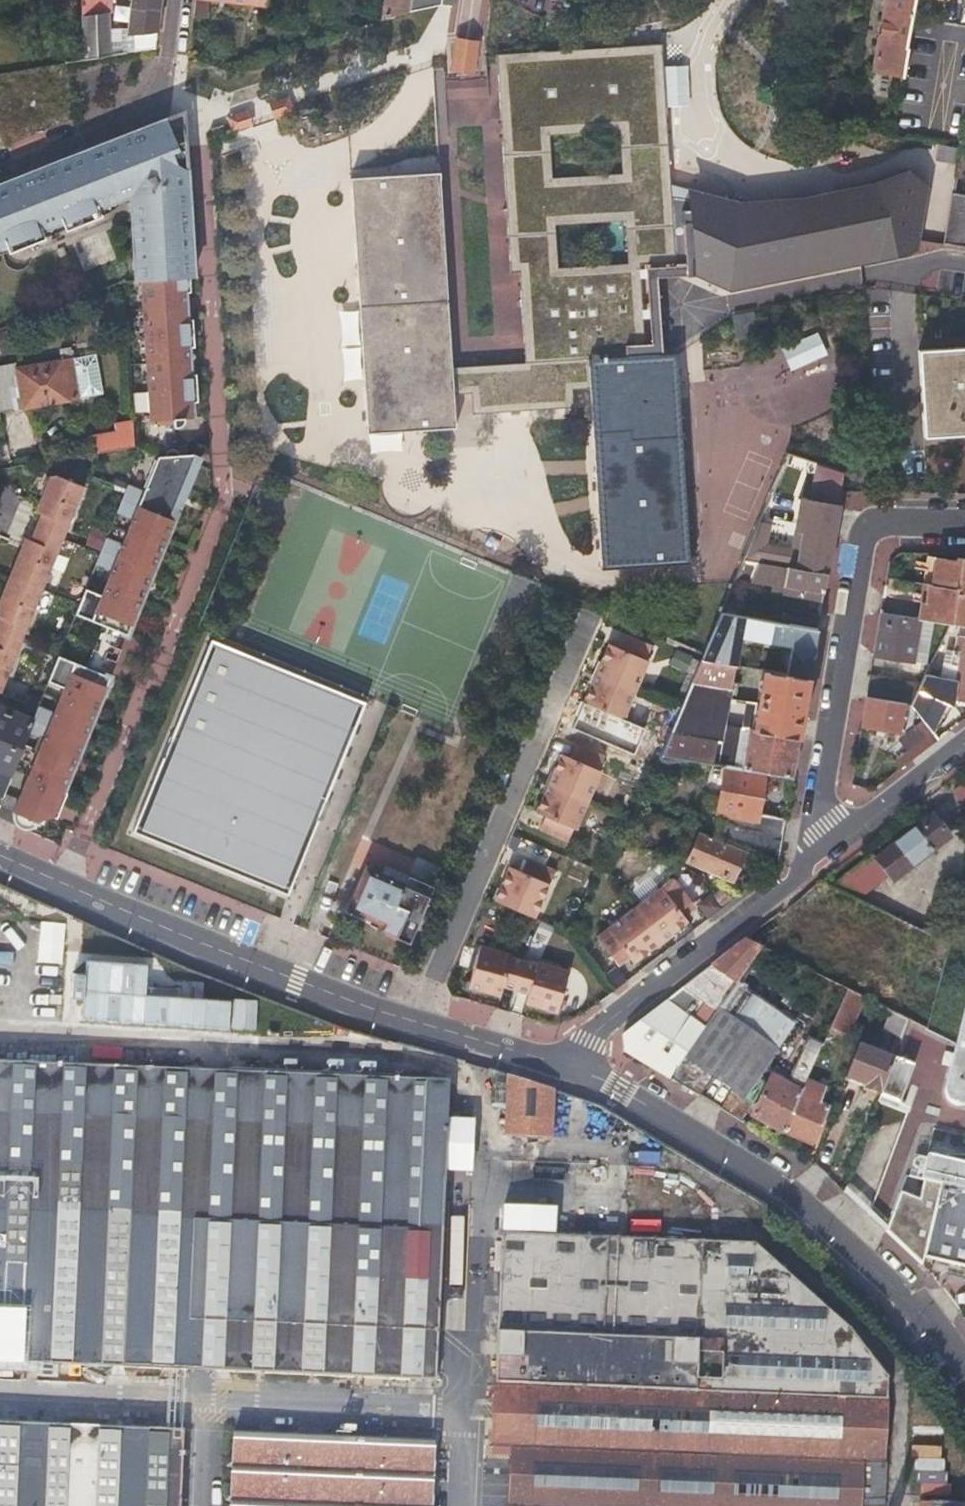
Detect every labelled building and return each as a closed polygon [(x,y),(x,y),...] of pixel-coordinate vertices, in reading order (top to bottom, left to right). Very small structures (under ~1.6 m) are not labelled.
[(85,57),(109,53),(108,20),(107,4),(103,4),(103,0),(83,0),(85,57)] [(126,50),(155,45),(158,19),(161,0),(132,0),(130,19),(126,50)] [(408,7),(409,0),(386,0),(384,15),(408,7)] [(902,74),(915,0),(887,0),(875,69),(902,74)] [(866,3),(856,2),(854,16),(864,18),(866,3)] [(108,20),(109,53),(126,50),(130,19),(108,20)] [(477,39),(453,35),(448,69),(472,73),(477,39)] [(800,200),(739,202),(691,198),(691,200),(672,198),(672,197),(671,197),(661,43),(605,47),(496,54),(510,272),(518,272),(526,362),(451,367),(437,172),(350,177),(366,434),(455,428),(453,394),(470,393),(472,414),(572,407),(572,390),(589,389),(601,569),(691,563),(681,417),(678,353),(663,354),(646,355),(645,344),(641,269),(642,269),(641,264),(677,262),(677,263),(689,263),(696,262),(697,271),(703,274),(732,288),(917,246),(928,182),(907,166),(874,179),(875,186),(837,194),(836,189),(817,194),(817,210),(801,211),(800,200)] [(30,66),(36,94),(0,107),(0,125),(7,144),(44,130),(72,119),(65,60),(30,66)] [(824,71),(818,70),(816,81),(822,82),(824,71)] [(465,100),(485,97),(483,82),(463,85),(465,100)] [(290,99),(271,104),(274,117),(293,112),(290,99)] [(184,148),(183,123),(182,111),(155,122),(141,127),(144,134),(131,139),(129,133),(0,185),(0,246),(10,243),(12,249),(12,251),(49,236),(46,227),(66,219),(70,228),(106,214),(103,204),(120,197),(142,198),(146,197),(146,201),(141,204),(142,251),(135,252),(137,281),(142,280),(158,279),(189,277),(192,277),(191,252),(185,159),(184,148)] [(228,118),(231,131),(251,127),(247,113),(228,118)] [(144,134),(141,127),(129,133),(131,139),(144,134)] [(964,246),(964,195),(952,193),(943,242),(964,246)] [(12,249),(10,243),(0,246),(0,254),(12,249)] [(189,293),(189,277),(158,279),(142,280),(144,318),(148,414),(166,413),(174,417),(185,416),(190,415),(190,406),(190,401),(195,401),(193,371),(188,371),(188,360),(187,349),(192,349),(190,315),(185,315),(185,306),(184,294),(189,293)] [(752,314),(733,318),(736,339),(756,336),(752,314)] [(818,335),(781,344),(787,368),(824,359),(818,335)] [(0,366),(0,412),(102,391),(95,353),(72,358),(70,347),(59,350),(61,360),(38,365),(18,369),(16,363),(0,366)] [(917,391),(919,443),(964,441),(964,353),(916,355),(917,391)] [(84,437),(85,454),(133,446),(131,420),(112,423),(113,431),(84,437)] [(84,591),(74,616),(111,632),(127,638),(140,609),(151,581),(165,545),(174,522),(168,520),(180,490),(189,467),(177,461),(177,459),(176,456),(173,453),(171,452),(169,453),(166,455),(165,456),(160,454),(144,492),(126,484),(115,513),(132,520),(122,546),(105,538),(100,551),(94,566),(111,573),(100,598),(84,591)] [(818,463),(788,454),(783,464),(815,474),(818,463)] [(791,568),(825,574),(832,534),(837,508),(834,507),(839,491),(844,472),(818,463),(815,474),(808,503),(803,501),(797,537),(803,538),(799,562),(792,561),(791,568)] [(83,488),(56,478),(47,498),(44,498),(42,499),(40,501),(37,507),(43,509),(40,516),(36,526),(63,537),(83,488)] [(43,509),(37,507),(35,514),(40,516),(43,509)] [(762,524),(760,538),(781,541),(782,527),(762,524)] [(16,577),(43,588),(63,537),(36,526),(32,537),(30,541),(27,548),(22,546),(20,551),(19,553),(20,557),(23,559),(16,577)] [(107,532),(93,526),(86,546),(100,551),(105,538),(107,532)] [(25,539),(22,546),(27,548),(30,541),(25,539)] [(751,540),(743,560),(778,566),(787,568),(789,554),(773,551),(774,544),(751,540)] [(923,584),(956,589),(956,594),(964,595),(964,556),(961,556),(961,559),(928,555),(923,584)] [(775,583),(784,585),(787,568),(778,566),(775,583)] [(816,593),(822,594),(825,574),(791,568),(787,568),(784,585),(784,587),(795,589),(816,593)] [(21,642),(43,588),(16,577),(8,598),(7,600),(3,600),(1,601),(0,602),(0,611),(2,611),(0,616),(0,633),(21,642)] [(919,620),(938,623),(950,625),(964,627),(964,595),(956,594),(956,589),(923,584),(913,582),(908,618),(917,619),(919,620)] [(793,595),(821,600),(822,594),(816,593),(795,589),(793,595)] [(727,599),(721,613),(735,615),(737,601),(727,599)] [(789,625),(816,630),(819,615),(791,610),(789,625)] [(880,614),(872,655),(912,662),(919,620),(917,619),(908,618),(880,614)] [(950,625),(938,623),(925,646),(937,652),(950,625)] [(1,693),(21,642),(0,633),(0,692),(1,693)] [(939,677),(964,681),(964,637),(957,635),(954,650),(952,650),(950,663),(944,662),(942,668),(939,677)] [(603,666),(599,674),(636,690),(649,661),(646,660),(651,647),(624,636),(618,648),(609,644),(600,664),(603,666)] [(136,833),(286,895),(361,704),(215,641),(136,833)] [(121,653),(96,643),(91,656),(115,666),(121,653)] [(933,658),(930,664),(942,668),(944,662),(933,658)] [(16,825),(29,831),(30,831),(34,830),(37,826),(38,821),(34,818),(40,805),(40,803),(57,809),(64,792),(79,757),(97,712),(109,681),(57,659),(32,720),(30,726),(27,732),(43,740),(31,770),(13,816),(13,819),(14,821),(16,825)] [(700,659),(661,754),(692,759),(702,761),(712,763),(716,741),(692,737),(714,686),(722,687),(730,689),(729,699),(735,700),(737,683),(731,681),(734,666),(700,659)] [(930,664),(925,674),(933,676),(939,677),(942,668),(930,664)] [(764,772),(791,776),(808,678),(762,671),(756,702),(744,700),(742,705),(755,708),(751,729),(748,728),(742,768),(764,772)] [(596,682),(593,681),(584,702),(593,706),(588,718),(616,730),(621,718),(624,719),(636,690),(599,674),(596,682)] [(869,674),(866,696),(910,702),(918,688),(920,683),(869,674)] [(920,683),(918,688),(925,698),(933,676),(925,674),(920,683)] [(730,689),(722,687),(719,705),(727,707),(729,699),(730,689)] [(918,688),(910,702),(914,709),(917,713),(930,704),(925,698),(918,688)] [(910,702),(866,696),(861,724),(861,725),(899,732),(911,723),(914,709),(910,702)] [(917,713),(922,720),(935,712),(930,704),(917,713)] [(32,720),(0,707),(0,767),(12,771),(15,763),(27,732),(30,726),(32,720)] [(922,720),(936,740),(949,730),(935,712),(922,720)] [(885,753),(898,770),(936,740),(922,720),(902,736),(899,742),(885,753)] [(15,763),(31,770),(43,740),(27,732),(15,763)] [(555,776),(552,784),(589,800),(601,771),(598,770),(604,758),(576,746),(571,758),(561,754),(552,774),(555,776)] [(661,754),(656,764),(638,807),(651,812),(669,768),(690,771),(692,759),(661,754)] [(702,761),(692,759),(690,771),(699,773),(702,761)] [(744,851),(765,870),(783,818),(757,814),(764,772),(742,768),(724,765),(712,838),(744,851)] [(12,771),(0,767),(0,795),(2,796),(12,771)] [(954,790),(964,805),(964,782),(954,790)] [(548,792),(545,791),(536,812),(546,816),(541,828),(568,840),(573,828),(576,829),(589,800),(552,784),(548,792)] [(651,812),(638,807),(634,817),(652,824),(657,815),(651,812)] [(829,887),(856,900),(888,876),(893,881),(948,837),(932,817),(875,861),(871,855),(829,887)] [(712,838),(699,832),(687,861),(731,880),(744,851),(712,838)] [(501,893),(498,901),(528,914),(535,917),(554,872),(527,860),(522,872),(509,867),(499,892),(501,893)] [(408,942),(428,895),(415,889),(365,868),(347,907),(380,921),(377,928),(408,942)] [(675,876),(636,906),(660,938),(667,933),(669,935),(679,927),(691,918),(682,908),(693,900),(675,876)] [(415,889),(428,895),(432,885),(418,880),(415,889)] [(660,938),(636,906),(596,936),(615,960),(625,952),(634,962),(646,952),(655,946),(653,943),(660,938)] [(710,967),(683,988),(689,992),(703,1002),(693,1019),(705,1027),(719,1008),(760,949),(743,941),(710,967)] [(485,992),(498,996),(501,985),(514,989),(523,960),(510,957),(510,954),(480,945),(469,984),(478,986),(477,989),(485,992)] [(536,964),(523,960),(514,989),(527,993),(524,1003),(535,1006),(546,1009),(547,1006),(556,1009),(567,970),(536,961),(536,964)] [(625,1050),(671,1077),(685,1056),(705,1027),(693,1019),(703,1002),(689,992),(683,988),(624,1035),(624,1041),(625,1050)] [(848,1035),(863,999),(847,991),(830,1027),(848,1035)] [(705,1027),(685,1056),(743,1097),(777,1049),(719,1008),(705,1027)] [(899,1037),(906,1022),(890,1015),(883,1030),(899,1037)] [(790,1030),(776,1057),(786,1062),(800,1035),(790,1030)] [(956,1044),(964,1046),(964,1032),(960,1031),(956,1044)] [(769,1123),(783,1131),(799,1096),(802,1090),(821,1046),(808,1039),(788,1083),(773,1075),(753,1114),(769,1123)] [(956,1044),(945,1088),(946,1099),(953,1104),(958,1106),(961,1105),(964,1103),(964,1046),(956,1044)] [(864,1090),(879,1096),(894,1058),(858,1045),(846,1079),(865,1087),(864,1090)] [(57,1364),(434,1380),(448,1079),(387,1077),(387,1060),(356,1059),(355,1075),(270,1072),(271,1061),(221,1058),(220,1070),(207,1069),(207,1055),(187,1054),(187,1068),(139,1067),(140,1060),(118,1060),(118,1066),(105,1065),(105,1057),(88,1056),(88,1064),(47,1063),(30,1062),(31,1051),(0,1049),(0,1362),(37,1363),(57,1364)] [(30,1062),(47,1063),(47,1051),(31,1051),(30,1062)] [(894,1058),(879,1096),(893,1101),(907,1064),(894,1058)] [(907,1064),(893,1101),(897,1103),(912,1065),(907,1064)] [(551,1089),(494,1071),(494,1098),(507,1098),(506,1133),(549,1135),(551,1089)] [(799,1096),(816,1104),(818,1097),(802,1090),(799,1096)] [(739,1121),(748,1103),(728,1092),(719,1110),(739,1121)] [(799,1096),(783,1131),(797,1137),(811,1144),(826,1109),(816,1104),(799,1096)] [(921,1177),(923,1178),(964,1187),(964,1166),(963,1165),(964,1156),(964,1154),(945,1153),(944,1161),(925,1157),(921,1177)] [(923,1178),(919,1197),(900,1191),(886,1229),(923,1262),(924,1255),(964,1264),(964,1187),(923,1178)] [(865,1346),(840,1316),(754,1241),(499,1231),(494,1381),(491,1453),(494,1454),(491,1505),(884,1505),(888,1373),(865,1346)] [(57,1375),(57,1364),(37,1363),(37,1375),(57,1375)] [(0,1422),(0,1505),(180,1505),(183,1430),(0,1422)] [(235,1433),(232,1505),(429,1505),(431,1441),(235,1433)]
